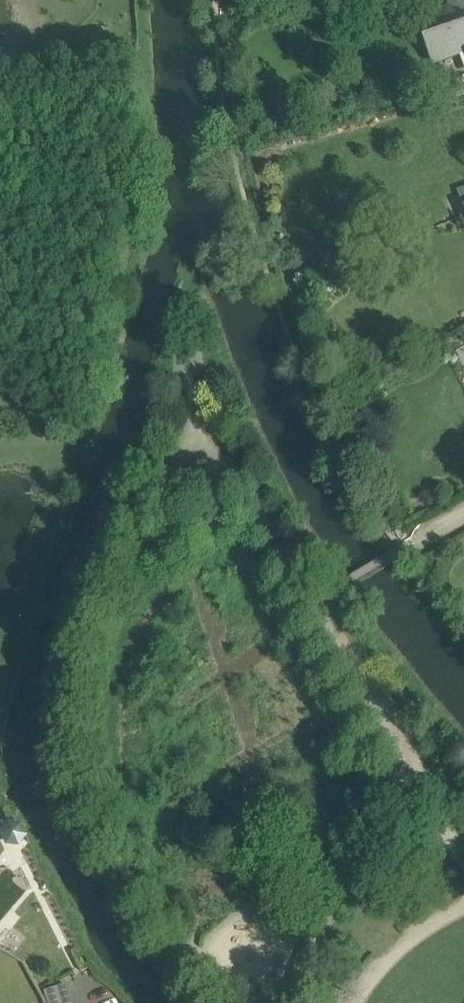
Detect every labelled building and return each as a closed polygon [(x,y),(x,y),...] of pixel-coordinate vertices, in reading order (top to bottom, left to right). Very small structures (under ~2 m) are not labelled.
[(463,39),(463,0),(449,0),(452,9),(434,14),(439,31),(451,27),(452,30),(431,37),(428,42),(431,50),(463,39)] [(431,50),(434,59),(438,61),(463,52),(463,39),(431,50)] [(463,203),(463,186),(455,190),(460,204),(463,203)] [(21,825),(10,824),(4,832),(9,842),(19,843),(25,835),(25,834),(21,825)] [(68,985),(40,996),(43,1000),(44,1002),(73,1002),(68,985)]
